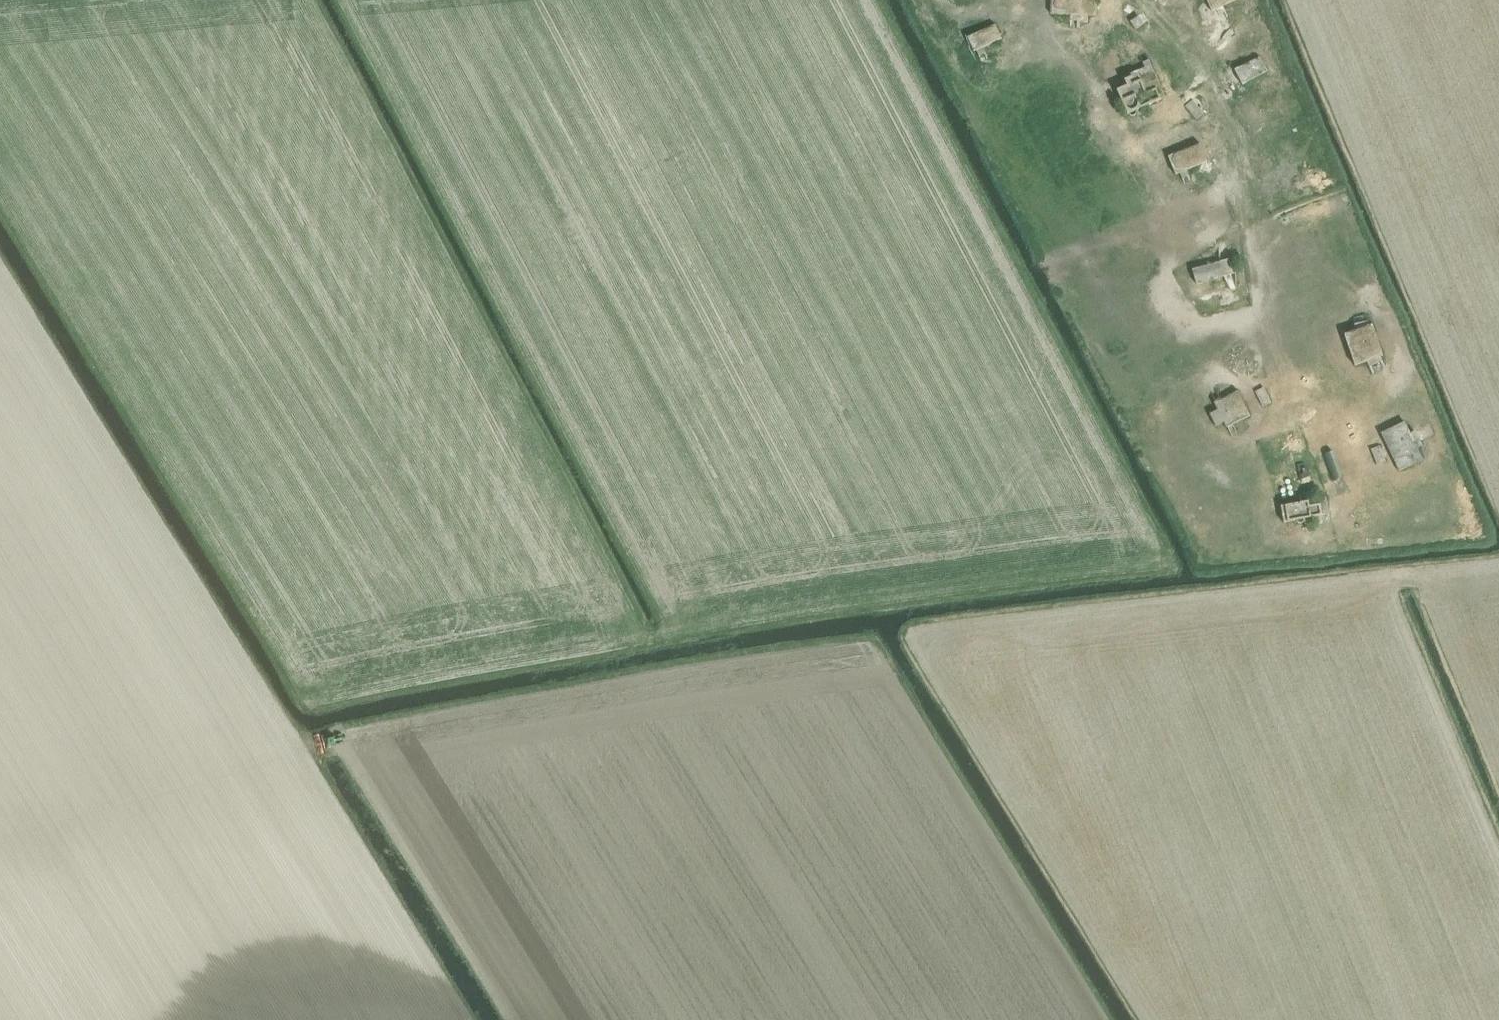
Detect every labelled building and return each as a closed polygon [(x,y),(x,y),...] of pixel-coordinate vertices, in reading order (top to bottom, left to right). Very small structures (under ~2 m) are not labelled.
[(1045,18),(1065,18),(1071,29),(1080,25),(1079,22),(1089,22),(1089,19),(1093,19),(1094,0),(1045,0),(1045,18)] [(1204,14),(1236,0),(1198,0),(1204,14)] [(1140,14),(1129,20),(1136,32),(1147,26),(1140,14)] [(990,27),(963,39),(970,53),(996,42),(990,27)] [(1261,58),(1230,72),(1237,88),(1268,75),(1261,58)] [(1123,86),(1110,91),(1120,114),(1160,97),(1147,67),(1119,78),(1123,86)] [(1204,115),(1206,114),(1198,100),(1196,101),(1204,115)] [(1193,101),(1185,106),(1194,122),(1202,117),(1193,101)] [(1198,143),(1159,158),(1168,179),(1177,176),(1180,184),(1188,181),(1184,173),(1207,164),(1198,143)] [(1227,259),(1186,270),(1192,292),(1232,281),(1227,259)] [(1352,365),(1363,361),(1368,368),(1370,367),(1368,363),(1376,360),(1379,364),(1381,363),(1376,356),(1379,356),(1368,325),(1366,326),(1365,318),(1363,319),(1363,323),(1354,326),(1354,322),(1352,322),(1352,331),(1341,335),(1352,365)] [(1269,402),(1271,401),(1264,386),(1262,387),(1269,402)] [(1212,409),(1202,414),(1211,434),(1222,429),(1227,438),(1236,433),(1232,424),(1249,416),(1236,388),(1209,402),(1212,409)] [(1259,388),(1250,392),(1258,408),(1267,404),(1259,388)] [(1399,421),(1374,434),(1395,473),(1420,460),(1413,448),(1419,446),(1412,432),(1406,435),(1399,421)] [(1373,468),(1382,464),(1376,447),(1367,451),(1373,468)] [(1323,497),(1314,498),(1314,497),(1312,497),(1312,499),(1304,500),(1303,490),(1301,490),(1303,498),(1297,499),(1296,491),(1294,491),(1295,500),(1294,502),(1277,504),(1275,507),(1277,520),(1279,522),(1288,521),(1288,522),(1288,523),(1289,524),(1291,525),(1293,525),(1295,524),(1296,523),(1296,521),(1296,520),(1298,521),(1300,534),(1302,534),(1301,525),(1307,524),(1308,533),(1310,533),(1308,524),(1318,523),(1317,516),(1326,515),(1323,497)]
